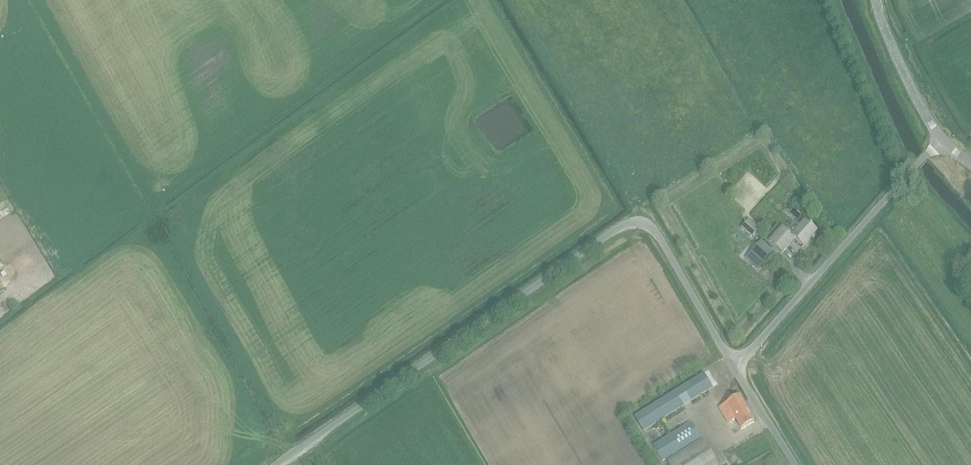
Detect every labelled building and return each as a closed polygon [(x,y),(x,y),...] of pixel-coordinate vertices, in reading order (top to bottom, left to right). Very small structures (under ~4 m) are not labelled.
[(769,241),(775,246),(782,252),(794,239),(804,247),(817,232),(812,227),(811,225),(810,226),(805,221),(792,236),(782,227),(769,241)] [(748,222),(742,228),(752,237),(758,230),(748,222)] [(735,233),(734,235),(742,242),(746,238),(741,233),(739,236),(735,233)] [(761,241),(746,258),(759,269),(774,252),(761,241)] [(642,431),(704,392),(713,387),(704,373),(633,416),(642,431)] [(741,428),(745,426),(754,421),(739,396),(719,408),(729,424),(736,420),(741,428)] [(701,437),(691,422),(653,446),(662,461),(701,437)] [(667,461),(670,464),(719,464),(712,454),(702,439),(667,461)]
